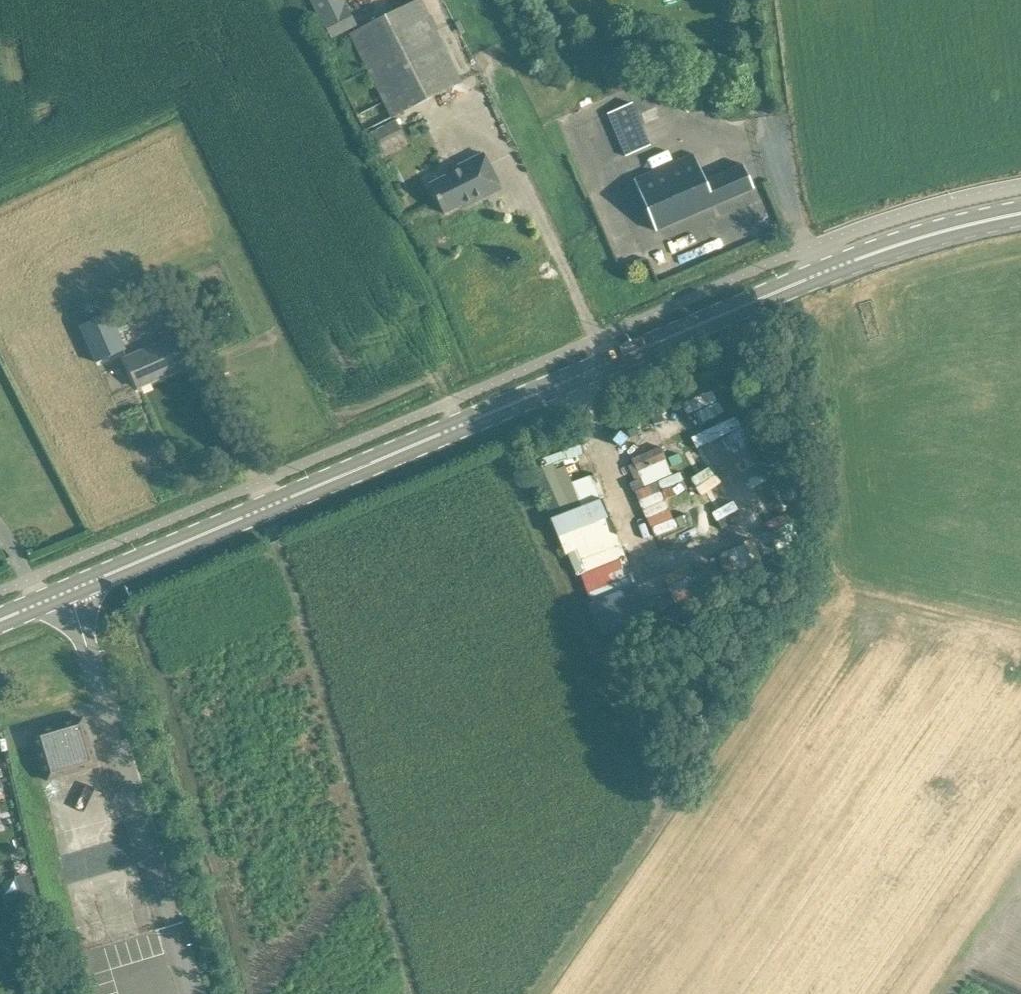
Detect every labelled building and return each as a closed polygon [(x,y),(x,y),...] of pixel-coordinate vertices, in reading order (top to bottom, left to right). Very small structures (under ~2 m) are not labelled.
[(349,35),(391,118),(462,82),(420,0),(418,0),(349,35)] [(357,27),(347,7),(321,21),(332,40),(357,27)] [(633,103),(607,115),(626,157),(655,144),(641,115),(638,116),(633,103)] [(457,166),(459,169),(429,184),(445,215),(460,208),(462,211),(503,190),(484,152),(457,166)] [(634,180),(656,231),(753,189),(743,165),(705,182),(693,155),(634,180)] [(80,322),(96,314),(91,303),(75,310),(80,322)] [(110,314),(98,319),(82,326),(80,327),(96,363),(127,350),(110,314)] [(164,374),(165,377),(184,368),(171,339),(125,359),(138,388),(156,381),(155,378),(164,374)] [(672,474),(669,466),(660,447),(632,460),(634,464),(628,467),(635,480),(640,478),(644,487),(672,474)] [(530,483),(546,520),(565,511),(549,474),(530,483)] [(578,550),(597,600),(637,585),(625,557),(621,548),(602,500),(552,520),(566,555),(578,550)] [(597,600),(588,604),(601,637),(649,618),(647,613),(637,585),(597,600)] [(83,718),(33,733),(47,781),(97,766),(83,718)] [(54,786),(57,797),(48,800),(53,818),(98,807),(90,776),(54,786)] [(32,779),(21,780),(24,799),(34,797),(32,779)] [(68,914),(97,911),(96,904),(119,902),(118,884),(96,885),(97,893),(66,895),(68,914)] [(35,932),(25,894),(7,899),(17,937),(35,932)]
